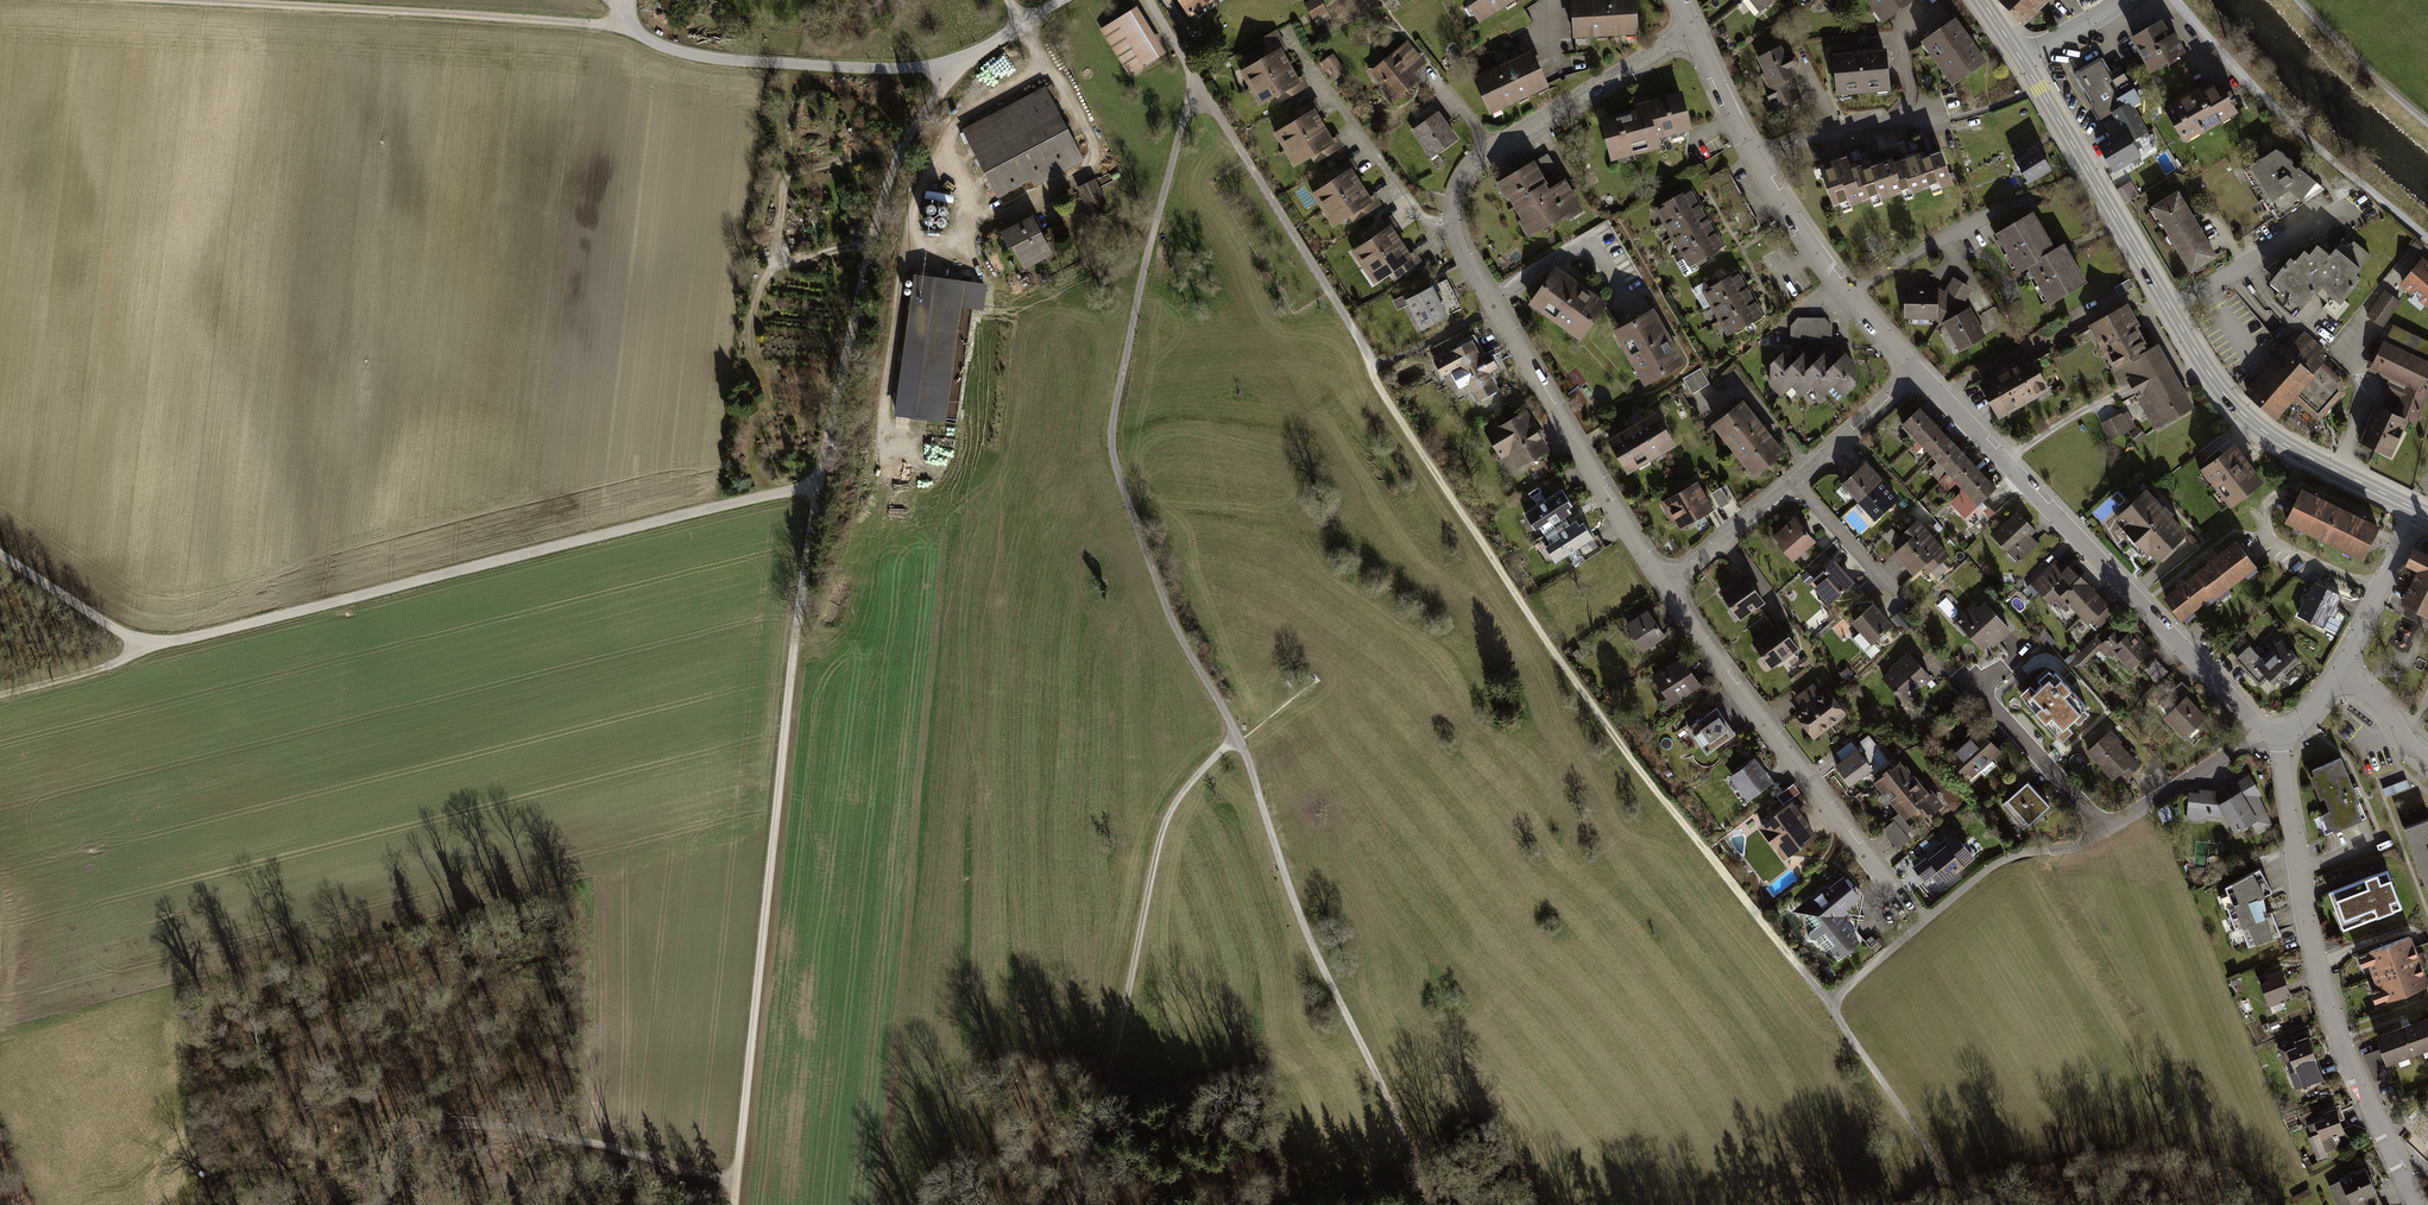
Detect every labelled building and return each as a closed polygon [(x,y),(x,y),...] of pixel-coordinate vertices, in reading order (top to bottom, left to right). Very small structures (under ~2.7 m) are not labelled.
[(1191,18),(1216,0),(1178,0),(1191,18)] [(1304,4),(1313,21),(1327,13),(1320,0),(1310,0),(1304,4)] [(1480,25),(1518,0),(1463,0),(1480,25)] [(1574,40),(1640,37),(1638,0),(1572,0),(1574,40)] [(1761,15),(1779,0),(1749,0),(1761,15)] [(1883,23),(1916,0),(1867,0),(1883,23)] [(2024,25),(2035,15),(2050,0),(2000,0),(2024,25)] [(1138,7),(1102,30),(1130,75),(1166,53),(1138,7)] [(2159,16),(2129,34),(2150,70),(2185,50),(2175,34),(2172,29),(2168,31),(2159,16)] [(1956,19),(1921,43),(1952,87),(1987,63),(1971,40),(1956,19)] [(1257,51),(1252,54),(1257,62),(1240,72),(1261,107),(1277,98),(1280,104),(1309,86),(1303,76),(1298,79),(1279,48),(1285,45),(1276,31),(1253,45),(1257,51)] [(1383,55),(1366,69),(1393,101),(1418,81),(1413,74),(1425,64),(1407,42),(1386,58),(1383,55)] [(1782,48),(1759,59),(1766,74),(1762,75),(1769,88),(1765,90),(1775,112),(1801,99),(1794,85),(1796,84),(1793,78),(1796,77),(1792,69),(1795,68),(1798,64),(1795,58),(1790,58),(1788,59),(1782,48)] [(1534,51),(1474,79),(1490,114),(1550,86),(1534,51)] [(1887,51),(1834,55),(1837,96),(1891,92),(1887,51)] [(1334,53),(1321,62),(1334,81),(1347,72),(1334,53)] [(2099,58),(2076,71),(2093,100),(2093,102),(2092,105),(2099,118),(2111,111),(2121,128),(2095,142),(2108,164),(2112,171),(2157,145),(2134,105),(2140,101),(2119,64),(2107,71),(2099,58)] [(2197,84),(2162,105),(2182,139),(2190,134),(2191,137),(2238,110),(2232,100),(2235,98),(2232,94),(2229,96),(2222,84),(2221,85),(2216,77),(2199,87),(2197,84)] [(1045,87),(963,129),(998,197),(1032,180),(1035,186),(1083,162),(1045,87)] [(1637,111),(1602,120),(1612,161),(1662,149),(1659,140),(1693,131),(1683,92),(1635,104),(1637,111)] [(1290,125),(1275,134),(1294,167),(1311,157),(1315,163),(1343,147),(1337,137),(1331,141),(1316,114),(1321,111),(1315,100),(1285,117),(1290,125)] [(1417,122),(1419,125),(1437,113),(1432,105),(1415,117),(1418,121),(1417,122)] [(1419,125),(1411,131),(1431,159),(1458,140),(1439,112),(1437,113),(1419,125)] [(2024,153),(2013,159),(2028,183),(2051,169),(2037,145),(2027,151),(2024,153)] [(2276,147),(2243,168),(2277,220),(2324,189),(2302,170),(2276,147)] [(2024,153),(2027,151),(2025,148),(2012,156),(2013,159),(2024,153)] [(1847,155),(1821,164),(1836,207),(1842,205),(1844,209),(1874,199),(1875,202),(1903,192),(1905,197),(1932,188),(1934,192),(1955,185),(1943,150),(1926,156),(1924,151),(1911,155),(1895,161),(1894,158),(1866,167),(1865,163),(1853,167),(1852,167),(1847,155)] [(1549,153),(1497,182),(1528,235),(1564,215),(1570,225),(1586,216),(1549,153)] [(1327,185),(1311,195),(1334,229),(1350,218),(1353,223),(1381,205),(1372,191),(1368,193),(1355,173),(1361,170),(1352,158),(1323,177),(1327,185)] [(1087,212),(1110,202),(1099,178),(1076,188),(1087,212)] [(2131,180),(2117,188),(2125,202),(2139,194),(2131,180)] [(2179,187),(2150,204),(2189,270),(2218,254),(2196,218),(2179,187)] [(1692,188),(1655,210),(1689,268),(1726,247),(1692,188)] [(1018,189),(1006,194),(1009,201),(1021,195),(1018,189)] [(2017,269),(2025,265),(2039,256),(2038,254),(2052,245),(2030,208),(1993,230),(2017,269)] [(1033,216),(1000,233),(1010,250),(1013,248),(1024,270),(1053,255),(1044,239),(1033,216)] [(1366,242),(1352,252),(1375,286),(1391,275),(1395,280),(1422,262),(1416,253),(1411,256),(1393,230),(1397,227),(1390,217),(1362,235),(1366,242)] [(2416,237),(2411,245),(2418,251),(2424,244),(2416,237)] [(2290,258),(2269,283),(2299,308),(2320,284),(2328,291),(2324,295),(2334,303),(2362,270),(2358,266),(2371,251),(2355,238),(2343,252),(2336,247),(2329,255),(2317,244),(2309,255),(2303,250),(2294,261),(2290,258)] [(2062,239),(2052,245),(2038,254),(2039,256),(2025,265),(2048,302),(2086,279),(2062,239)] [(2422,255),(2413,266),(2399,283),(2412,294),(2407,300),(2420,311),(2425,305),(2426,307),(2427,304),(2427,261),(2422,255)] [(1559,266),(1531,303),(1581,341),(1609,304),(1559,266)] [(1741,268),(1701,290),(1726,335),(1766,313),(1741,268)] [(987,284),(917,274),(897,412),(945,419),(961,308),(983,311),(987,284)] [(1933,318),(1944,324),(1942,320),(1961,310),(1970,305),(1964,301),(1972,287),(1953,276),(1944,290),(1938,286),(1938,298),(1938,318),(1933,318)] [(2129,279),(2114,287),(2118,294),(2133,286),(2129,279)] [(1411,299),(1408,294),(1393,301),(1398,311),(1407,306),(1421,332),(1462,310),(1447,280),(1434,287),(1411,299)] [(1903,318),(1933,318),(1938,318),(1938,298),(1938,286),(1904,285),(1903,318)] [(2384,288),(2367,314),(2384,326),(2402,300),(2384,288)] [(2125,300),(2086,323),(2121,384),(2128,380),(2154,427),(2192,405),(2184,390),(2156,341),(2148,345),(2137,326),(2136,324),(2138,323),(2125,300)] [(1986,335),(1970,305),(1961,310),(1942,320),(1944,324),(1958,350),(1986,335)] [(1656,310),(1614,334),(1646,389),(1688,365),(1656,310)] [(1825,317),(1798,317),(1791,325),(1791,338),(1832,339),(1832,325),(1825,317)] [(2405,387),(2407,385),(2421,391),(2423,387),(2427,375),(2427,359),(2427,358),(2427,341),(2393,324),(2386,340),(2384,339),(2382,342),(2375,339),(2368,354),(2371,355),(2366,364),(2366,367),(2368,370),(2384,377),(2405,387)] [(2283,346),(2244,391),(2276,421),(2294,398),(2317,421),(2343,390),(2342,378),(2324,361),(2327,357),(2322,352),(2325,348),(2305,330),(2286,348),(2283,346)] [(1476,332),(1450,345),(1454,352),(1438,360),(1448,380),(1460,374),(1465,384),(1471,381),(1482,403),(1506,391),(1496,370),(1503,366),(1495,348),(1487,353),(1476,332)] [(1801,394),(1811,384),(1822,395),(1832,385),(1843,395),(1855,383),(1856,361),(1844,349),(1833,359),(1823,349),(1813,359),(1802,349),(1792,359),(1782,349),(1769,362),(1769,383),(1780,395),(1791,384),(1801,394)] [(2030,352),(1979,380),(1999,417),(2050,388),(2030,352)] [(1701,369),(1683,379),(1692,394),(1710,384),(1701,369)] [(2423,387),(2421,391),(2407,385),(2405,387),(2404,388),(2388,380),(2384,389),(2400,397),(2394,411),(2408,418),(2407,420),(2416,425),(2427,395),(2427,389),(2423,387)] [(1786,454),(1743,400),(1712,426),(1754,479),(1786,454)] [(2391,454),(2407,420),(2408,418),(2394,411),(2376,402),(2373,407),(2370,405),(2367,413),(2364,418),(2368,420),(2359,439),(2391,454)] [(1528,406),(1486,429),(1501,457),(1509,452),(1517,466),(1550,448),(1528,406)] [(1920,408),(1901,425),(1917,442),(1935,424),(1920,408)] [(1654,409),(1607,438),(1627,471),(1674,443),(1654,409)] [(2128,410),(2100,423),(2108,440),(2136,427),(2128,410)] [(1935,424),(1917,442),(1932,458),(1951,440),(1935,424)] [(2138,426),(2129,433),(2137,443),(2146,436),(2138,426)] [(1951,440),(1932,458),(1947,474),(1966,456),(1951,440)] [(2232,441),(2199,466),(2229,505),(2262,479),(2249,463),(2232,441)] [(1966,456),(1947,474),(1963,490),(1981,473),(1966,456)] [(1854,500),(1874,523),(1903,497),(1884,476),(1882,478),(1866,460),(1842,482),(1856,498),(1854,500)] [(1981,473),(1963,490),(1978,506),(1997,489),(1981,473)] [(1680,530),(1714,510),(1698,482),(1661,503),(1672,522),(1674,520),(1680,530)] [(2187,530),(2146,486),(2115,515),(2122,523),(2119,526),(2147,556),(2149,554),(2155,560),(2187,530)] [(2301,486),(2284,521),(2361,559),(2379,524),(2359,514),(2322,496),(2301,486)] [(1721,488),(1711,493),(1720,509),(1730,503),(1721,488)] [(1561,489),(1524,513),(1533,528),(1539,525),(1550,543),(1545,546),(1555,562),(1593,538),(1583,522),(1578,525),(1575,521),(1569,525),(1568,524),(1565,519),(1563,516),(1570,512),(1567,508),(1571,505),(1561,489)] [(2019,509),(1991,534),(2016,561),(2038,542),(2031,534),(2037,529),(2019,509)] [(1778,541),(1777,542),(1793,560),(1815,540),(1794,516),(1773,535),(1778,541)] [(1896,537),(1902,543),(1893,551),(1914,573),(1922,566),(1929,573),(1931,571),(1937,577),(1948,567),(1941,559),(1949,552),(1917,517),(1896,537)] [(2175,587),(2162,597),(2180,620),(2213,595),(2215,598),(2256,566),(2235,538),(2214,554),(2193,570),(2194,572),(2183,580),(2182,578),(2179,581),(2174,585),(2175,587)] [(2403,603),(2427,615),(2427,555),(2414,548),(2407,563),(2410,565),(2403,580),(2412,584),(2403,603)] [(1813,588),(1827,605),(1854,582),(1834,559),(1831,562),(1828,558),(1816,569),(1819,573),(1811,580),(1816,585),(1813,588)] [(2055,560),(2031,583),(2058,612),(2067,604),(2085,624),(2088,623),(2094,629),(2098,625),(2099,626),(2107,618),(2115,611),(2072,567),(2067,562),(2062,567),(2055,560)] [(1718,590),(1740,620),(1766,601),(1744,571),(1718,590)] [(2314,582),(2298,615),(2322,627),(2329,614),(2334,617),(2339,606),(2336,604),(2340,595),(2325,588),(2314,582)] [(1974,603),(1955,620),(1982,648),(1989,642),(1993,646),(2011,629),(1985,601),(1978,607),(1974,603)] [(1873,602),(1851,622),(1871,644),(1893,624),(1873,602)] [(1646,608),(1626,623),(1630,629),(1628,630),(1642,651),(1665,635),(1646,608)] [(1751,640),(1771,668),(1799,648),(1779,620),(1751,640)] [(2402,621),(2389,639),(2402,648),(2415,630),(2402,621)] [(2099,649),(2107,657),(2112,652),(2129,670),(2151,648),(2132,628),(2124,636),(2116,628),(2101,642),(2096,637),(2074,658),(2082,665),(2099,649)] [(2261,658),(2254,664),(2267,677),(2275,685),(2301,659),(2280,638),(2261,658)] [(2254,664),(2261,658),(2248,644),(2233,659),(2258,685),(2267,677),(2254,664)] [(1891,669),(1882,677),(1904,701),(1932,676),(1908,650),(1896,661),(1889,667),(1891,669)] [(1680,656),(1652,676),(1661,689),(1658,692),(1668,706),(1700,684),(1680,656)] [(2167,672),(2155,659),(2143,670),(2155,683),(2167,672)] [(2031,684),(2021,694),(2062,739),(2072,730),(2066,724),(2074,717),(2078,721),(2088,712),(2085,708),(2088,706),(2055,671),(2054,673),(2050,669),(2038,679),(2041,683),(2035,689),(2031,684)] [(2182,681),(2166,696),(2175,705),(2164,715),(2183,735),(2205,715),(2186,695),(2191,691),(2182,681)] [(1801,707),(1802,708),(1821,694),(1820,692),(1813,683),(1793,697),(1801,707)] [(1801,707),(1794,712),(1815,738),(1848,712),(1827,686),(1820,692),(1821,694),(1802,708),(1801,707)] [(1735,732),(1716,706),(1688,727),(1707,752),(1735,732)] [(2112,727),(2086,750),(2113,780),(2121,772),(2123,771),(2127,776),(2141,764),(2122,743),(2124,741),(2112,727)] [(1960,747),(1947,758),(1968,782),(2002,751),(1982,728),(1960,747)] [(1836,752),(1842,759),(1857,747),(1851,740),(1836,752)] [(1842,759),(1834,764),(1851,786),(1873,768),(1857,747),(1842,759)] [(1773,780),(1755,757),(1729,778),(1747,800),(1773,780)] [(1884,774),(1874,782),(1898,812),(1910,826),(1913,823),(1916,821),(1917,822),(1926,815),(1928,818),(1945,804),(1931,787),(1929,789),(1906,761),(1904,763),(1899,757),(1881,771),(1884,774)] [(2314,777),(2309,779),(2319,800),(2324,798),(2329,811),(2321,815),(2327,827),(2331,825),(2333,832),(2366,818),(2343,802),(2340,758),(2312,771),(2314,777)] [(2198,792),(2189,791),(2187,818),(2223,821),(2223,816),(2234,834),(2251,824),(2257,834),(2273,824),(2257,796),(2260,794),(2248,774),(2228,785),(2220,790),(2199,788),(2198,792)] [(2028,781),(2002,804),(2024,828),(2050,805),(2043,797),(2028,781)] [(1793,785),(1777,796),(1783,805),(1799,793),(1793,785)] [(1783,860),(1817,834),(1791,800),(1757,826),(1783,860)] [(1893,820),(1881,829),(1897,850),(1920,832),(1913,823),(1910,826),(1898,812),(1891,818),(1893,820)] [(2405,824),(2427,887),(2427,815),(2405,824)] [(1928,854),(1913,866),(1925,882),(1931,877),(1938,885),(1944,879),(1946,881),(1975,856),(1953,831),(1939,843),(1942,846),(1930,856),(1928,854)] [(2260,868),(2224,887),(2232,906),(2227,908),(2235,930),(2233,931),(2237,942),(2245,939),(2248,946),(2280,933),(2272,912),(2264,915),(2260,907),(2257,900),(2272,891),(2260,868)] [(2387,871),(2329,893),(2342,930),(2401,908),(2387,871)] [(1810,895),(1792,910),(1816,938),(1826,950),(1829,949),(1838,959),(1863,937),(1857,930),(1863,896),(1855,886),(1853,887),(1843,876),(1829,888),(1827,885),(1812,898),(1810,895)] [(2366,951),(2367,954),(2357,958),(2361,968),(2367,965),(2377,990),(2370,993),(2374,1004),(2385,1000),(2386,1002),(2427,986),(2427,977),(2422,962),(2411,934),(2366,951)] [(2268,974),(2268,972),(2266,973),(2263,974),(2263,973),(2256,976),(2268,1007),(2281,1002),(2280,1001),(2291,996),(2280,969),(2268,974)] [(2407,1025),(2375,1036),(2380,1048),(2386,1065),(2391,1063),(2427,1049),(2427,1017),(2407,1025)] [(2317,1061),(2307,1036),(2294,1041),(2278,1047),(2284,1062),(2281,1063),(2292,1092),(2326,1079),(2319,1060),(2317,1061)] [(2386,1065),(2380,1048),(2363,1055),(2375,1081),(2395,1074),(2391,1063),(2386,1065)] [(2321,1111),(2312,1115),(2314,1119),(2313,1120),(2314,1123),(2308,1125),(2312,1136),(2308,1138),(2318,1160),(2328,1156),(2325,1151),(2341,1144),(2338,1136),(2345,1134),(2333,1106),(2321,1111)] [(2329,1187),(2338,1204),(2354,1204),(2377,1194),(2364,1167),(2354,1172),(2352,1170),(2351,1170),(2343,1174),(2345,1177),(2338,1180),(2339,1182),(2329,1187)]
